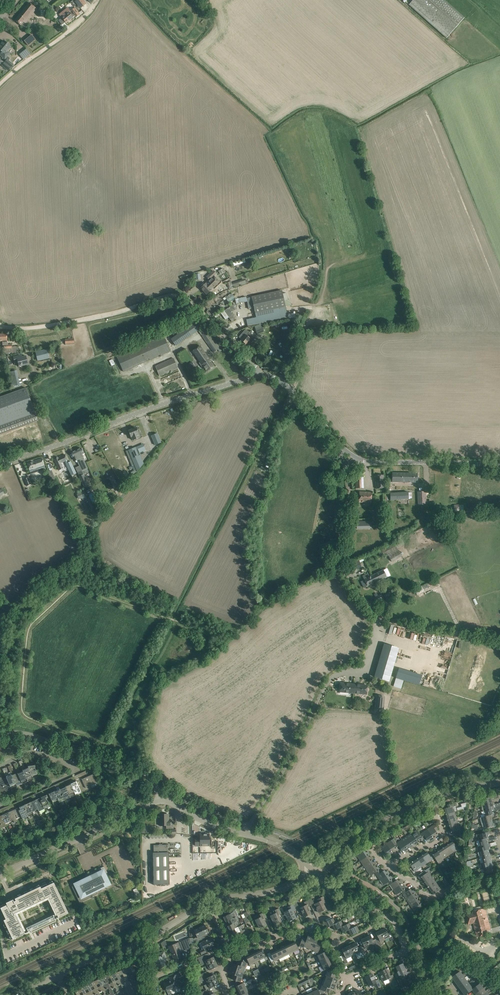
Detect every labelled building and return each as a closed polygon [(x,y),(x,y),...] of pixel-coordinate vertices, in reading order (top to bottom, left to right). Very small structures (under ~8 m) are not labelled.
[(86,4),(83,0),(77,0),(75,1),(81,8),(86,4)] [(444,0),(413,0),(409,5),(447,38),(464,18),(444,0)] [(26,21),(36,8),(29,3),(15,20),(21,25),(25,21),(26,21)] [(75,8),(62,18),(66,23),(74,16),(75,18),(80,14),(75,8)] [(28,45),(35,39),(32,35),(24,41),(28,45)] [(8,51),(11,47),(3,40),(0,45),(0,55),(6,60),(5,63),(11,68),(12,68),(15,66),(9,61),(10,60),(10,58),(7,56),(10,53),(8,51)] [(19,54),(23,60),(31,54),(27,49),(19,54)] [(5,63),(2,66),(8,71),(11,68),(5,63)] [(309,254),(312,252),(305,242),(302,244),(309,254)] [(211,273),(206,277),(209,280),(201,288),(206,294),(220,282),(216,277),(215,278),(214,276),(216,273),(214,271),(211,273)] [(252,297),(247,298),(247,301),(248,304),(253,303),(254,308),(255,313),(266,311),(280,308),(285,306),(284,301),(282,291),(252,297)] [(235,299),(232,293),(225,297),(226,299),(229,303),(230,302),(235,299)] [(224,310),(220,312),(225,320),(229,317),(230,320),(234,317),(231,312),(231,311),(231,312),(228,308),(224,311),(224,310)] [(248,326),(287,319),(286,309),(266,312),(267,315),(246,320),(248,326)] [(260,325),(255,327),(255,329),(257,334),(264,331),(262,326),(261,327),(260,325)] [(202,330),(201,328),(198,330),(201,335),(206,342),(213,337),(208,331),(206,331),(204,328),(202,330)] [(246,344),(248,346),(256,338),(252,335),(254,333),(251,331),(249,333),(246,330),(239,338),(241,340),(246,344)] [(8,345),(7,334),(0,334),(0,341),(2,341),(3,345),(4,345),(4,349),(12,348),(12,354),(18,353),(18,346),(12,347),(11,344),(8,345)] [(170,351),(164,336),(117,356),(123,372),(170,351)] [(192,351),(207,372),(214,367),(200,346),(192,351)] [(47,349),(36,352),(38,361),(49,358),(47,349)] [(19,367),(28,364),(26,356),(22,357),(21,355),(13,357),(14,362),(18,362),(19,367)] [(178,368),(173,358),(155,366),(159,376),(178,368)] [(20,378),(18,378),(16,370),(9,372),(12,386),(22,384),(20,378)] [(3,396),(0,397),(0,434),(38,421),(26,388),(3,396)] [(139,434),(136,428),(128,431),(131,437),(133,440),(140,437),(138,434),(139,434)] [(137,471),(143,464),(140,455),(138,456),(135,447),(128,450),(137,471)] [(84,459),(82,454),(83,453),(81,448),(72,453),(76,461),(77,460),(82,471),(85,470),(86,473),(89,472),(88,468),(84,459)] [(61,473),(69,469),(71,475),(76,473),(71,461),(68,463),(67,461),(68,461),(65,454),(54,459),(61,473)] [(44,466),(45,466),(42,458),(27,463),(29,470),(30,470),(31,474),(39,471),(38,468),(41,467),(42,471),(46,469),(44,466)] [(417,482),(417,473),(392,473),(392,482),(408,482),(407,484),(413,484),(413,482),(417,482)] [(90,489),(84,475),(80,477),(86,491),(90,489)] [(377,488),(385,487),(383,475),(375,476),(377,488)] [(106,480),(110,490),(119,485),(118,482),(116,483),(113,476),(106,480)] [(364,488),(363,480),(355,481),(355,489),(364,488)] [(417,492),(418,505),(426,505),(426,491),(417,492)] [(359,492),(359,502),(371,503),(372,493),(359,492)] [(389,546),(381,550),(384,555),(388,553),(389,556),(392,561),(402,555),(401,554),(400,552),(399,550),(398,550),(397,549),(401,546),(398,541),(394,543),(389,546)] [(351,565),(353,570),(362,567),(359,561),(351,565)] [(371,576),(374,582),(387,576),(384,570),(371,576)] [(364,587),(374,582),(371,576),(370,576),(368,573),(362,576),(364,580),(361,581),(364,587)] [(414,590),(417,595),(424,591),(422,586),(414,590)] [(397,637),(407,639),(408,633),(399,631),(397,637)] [(398,648),(384,644),(375,677),(389,681),(394,662),(396,663),(397,659),(395,659),(398,648)] [(340,692),(353,693),(354,684),(341,683),(340,692)] [(367,685),(354,684),(353,693),(366,694),(367,685)] [(384,697),(377,696),(375,708),(383,709),(384,697)] [(24,759),(28,768),(32,776),(38,774),(34,765),(34,766),(31,767),(27,758),(24,759)] [(19,762),(23,771),(28,781),(33,779),(32,776),(28,768),(26,769),(22,760),(19,762)] [(13,764),(17,773),(22,784),(28,781),(23,771),(20,772),(16,763),(13,764)] [(8,766),(11,773),(17,786),(22,784),(17,773),(15,774),(11,765),(8,766)] [(2,769),(6,778),(12,789),(17,786),(11,773),(8,774),(5,768),(2,769)] [(98,785),(92,773),(91,774),(92,773),(93,774),(87,777),(85,771),(81,773),(87,787),(91,786),(92,788),(98,785)] [(80,790),(87,787),(81,773),(76,775),(76,776),(74,777),(76,782),(80,790)] [(12,789),(6,778),(3,780),(2,777),(0,778),(0,793),(0,794),(12,789)] [(81,792),(80,790),(76,782),(74,783),(72,779),(69,780),(71,784),(75,793),(76,795),(81,792)] [(69,795),(75,793),(71,784),(68,785),(66,781),(63,783),(65,787),(69,795)] [(70,798),(69,795),(65,787),(63,788),(61,784),(58,785),(59,787),(64,798),(65,800),(70,798)] [(58,801),(64,798),(59,787),(56,788),(55,786),(52,787),(54,790),(58,801)] [(47,790),(53,803),(58,801),(54,790),(51,791),(50,789),(47,790)] [(41,800),(44,806),(49,804),(47,798),(48,798),(47,795),(44,796),(42,792),(40,793),(42,799),(41,800)] [(36,803),(38,809),(39,811),(45,809),(44,806),(41,800),(42,799),(40,793),(39,793),(41,798),(39,799),(37,794),(34,796),(37,802),(36,803)] [(30,805),(33,811),(38,809),(36,803),(37,802),(34,796),(36,800),(33,801),(31,797),(29,798),(32,804),(30,805)] [(481,803),(482,806),(494,802),(493,802),(492,799),(493,799),(493,797),(484,799),(485,802),(481,803)] [(25,808),(27,814),(33,811),(30,805),(32,804),(29,798),(28,798),(30,803),(28,804),(26,799),(23,801),(26,807),(25,808)] [(19,810),(22,816),(22,817),(28,815),(27,814),(25,808),(26,807),(23,801),(25,805),(22,806),(20,802),(18,803),(20,809),(19,810)] [(444,815),(446,815),(455,812),(458,811),(456,806),(457,805),(456,802),(446,805),(447,808),(444,809),(445,811),(442,811),(444,815)] [(496,808),(499,806),(499,803),(495,804),(494,802),(482,806),(483,808),(482,808),(482,809),(482,810),(483,811),(496,808)] [(13,812),(16,819),(22,816),(19,810),(20,809),(18,803),(17,803),(19,807),(17,809),(15,804),(12,806),(15,812),(13,812)] [(14,822),(17,821),(16,819),(13,812),(15,812),(12,806),(13,808),(11,809),(9,807),(7,808),(10,814),(8,815),(11,821),(13,820),(14,822)] [(3,817),(5,823),(11,821),(8,815),(10,814),(7,808),(6,808),(8,812),(6,814),(4,809),(1,810),(4,817),(3,817)] [(488,816),(496,814),(495,810),(496,810),(496,808),(483,811),(484,814),(481,815),(482,817),(480,818),(488,816)] [(456,818),(455,812),(446,815),(447,818),(444,818),(445,821),(448,820),(456,818)] [(159,815),(159,826),(166,826),(166,829),(173,828),(173,820),(169,820),(169,814),(164,814),(164,815),(159,815)] [(482,823),(485,823),(493,820),(492,817),(493,817),(493,815),(496,814),(488,816),(480,818),(482,823)] [(458,824),(456,818),(448,820),(449,823),(446,824),(447,827),(449,826),(458,824)] [(435,824),(427,829),(432,837),(434,836),(435,838),(438,835),(435,831),(438,829),(435,824)] [(458,824),(449,826),(450,830),(448,830),(450,836),(458,833),(457,831),(460,830),(458,824)] [(427,829),(420,834),(423,839),(425,838),(427,840),(430,838),(431,840),(433,839),(432,837),(427,829)] [(420,834),(417,830),(412,833),(416,841),(419,839),(421,841),(423,839),(420,834)] [(479,840),(489,838),(488,835),(489,834),(489,832),(478,835),(477,834),(476,835),(477,837),(480,836),(481,840),(479,840)] [(412,833),(407,837),(411,844),(414,842),(416,844),(418,843),(416,841),(412,833)] [(209,834),(204,834),(200,834),(200,838),(195,839),(195,846),(209,845),(209,834)] [(495,836),(489,838),(479,840),(481,846),(489,844),(488,841),(496,839),(495,836)] [(407,837),(402,840),(406,847),(409,845),(411,848),(413,846),(411,844),(407,837)] [(402,850),(400,848),(397,843),(394,845),(391,840),(386,844),(391,851),(394,849),(395,851),(400,848),(401,851),(402,850)] [(402,840),(397,843),(400,848),(402,850),(404,849),(406,851),(408,849),(406,847),(402,840)] [(446,843),(447,845),(453,852),(460,847),(457,842),(454,844),(453,841),(450,843),(448,841),(446,843)] [(122,880),(136,874),(124,843),(105,850),(106,854),(111,852),(122,880)] [(480,852),(489,850),(490,849),(489,847),(491,847),(490,843),(489,844),(481,846),(479,846),(480,852)] [(153,885),(169,884),(169,852),(168,852),(168,844),(153,845),(153,853),(153,885)] [(391,851),(386,844),(378,849),(382,854),(384,852),(386,855),(389,853),(390,855),(392,853),(391,851)] [(441,846),(442,848),(448,856),(453,852),(447,845),(445,847),(443,845),(441,846)] [(436,850),(437,852),(443,859),(448,856),(442,848),(440,850),(438,848),(436,850)] [(360,861),(368,856),(370,854),(368,851),(366,853),(364,851),(362,852),(360,850),(355,853),(360,861)] [(433,851),(431,853),(435,858),(439,864),(444,861),(443,859),(437,852),(435,854),(433,851)] [(422,856),(427,863),(435,858),(431,853),(429,855),(427,852),(424,854),(423,852),(420,854),(422,856)] [(415,857),(417,859),(422,867),(427,863),(422,856),(419,857),(418,855),(415,857)] [(370,858),(368,856),(360,861),(364,866),(371,861),(373,859),(372,857),(370,858)] [(422,867),(417,859),(414,861),(413,859),(410,860),(414,865),(411,866),(415,872),(422,867)] [(371,861),(364,866),(367,871),(374,866),(376,864),(375,862),(373,863),(371,861)] [(493,866),(492,861),(484,863),(481,864),(482,867),(479,868),(480,870),(493,866)] [(75,885),(72,887),(80,903),(91,897),(98,894),(96,891),(110,884),(105,874),(108,873),(104,866),(98,869),(99,872),(96,874),(96,875),(95,876),(94,875),(93,875),(93,876),(92,876),(92,877),(93,877),(92,877),(92,876),(75,884),(75,885)] [(374,866),(367,871),(370,876),(375,873),(380,869),(378,867),(376,868),(374,866)] [(493,866),(480,870),(481,873),(485,872),(485,874),(493,872),(492,867),(493,866)] [(384,870),(381,872),(380,869),(375,873),(380,880),(387,875),(390,874),(387,871),(385,872),(384,870)] [(432,877),(429,872),(427,873),(424,875),(422,872),(417,875),(421,881),(423,880),(424,882),(432,877)] [(387,875),(380,880),(383,885),(388,882),(390,885),(394,881),(391,877),(389,878),(387,875)] [(432,877),(424,882),(422,883),(424,885),(426,884),(428,887),(435,882),(432,877)] [(400,880),(398,881),(397,880),(394,881),(390,885),(393,890),(401,885),(403,883),(400,880)] [(435,882),(428,887),(426,888),(427,890),(429,889),(433,895),(439,891),(440,890),(442,888),(441,886),(439,887),(435,882)] [(7,905),(1,908),(6,919),(4,920),(13,939),(25,934),(16,915),(15,915),(14,914),(50,897),(50,898),(49,899),(59,918),(68,913),(54,883),(47,886),(46,884),(15,899),(15,900),(13,900),(6,903),(7,905)] [(401,892),(403,894),(408,891),(404,886),(402,887),(401,885),(393,890),(396,895),(401,892)] [(408,891),(403,894),(406,899),(414,894),(416,893),(414,891),(412,892),(410,889),(408,891)] [(490,902),(487,891),(481,893),(484,903),(490,902)] [(414,894),(406,899),(409,904),(417,899),(419,898),(417,896),(415,897),(414,894)] [(323,897),(318,899),(319,902),(315,905),(319,913),(323,910),(323,911),(326,910),(323,903),(326,902),(323,897)] [(422,906),(420,904),(422,903),(421,900),(419,902),(417,899),(409,904),(414,912),(422,906)] [(311,905),(308,900),(304,903),(305,906),(300,908),(304,917),(311,914),(308,907),(311,905)] [(289,910),(284,912),(289,921),(296,918),(293,911),(296,910),(293,905),(288,907),(289,910)] [(278,915),(281,914),(279,908),(273,911),(274,914),(270,916),(274,925),(281,921),(278,915)] [(479,937),(492,933),(485,908),(473,911),(473,913),(466,915),(468,924),(475,922),(479,937)] [(229,914),(227,912),(222,914),(225,922),(228,921),(235,917),(232,912),(229,914)] [(264,919),(266,918),(264,912),(258,915),(259,918),(255,920),(259,928),(262,927),(267,925),(264,919)] [(29,927),(26,928),(27,928),(28,932),(31,931),(32,933),(56,921),(55,919),(53,915),(29,927)] [(237,916),(235,917),(228,921),(230,925),(237,922),(239,921),(237,916)] [(332,925),(335,923),(333,918),(324,922),(327,928),(332,925)] [(335,923),(332,925),(335,930),(340,928),(343,926),(341,921),(335,923)] [(230,931),(232,930),(239,926),(237,922),(230,925),(227,926),(230,931)] [(343,926),(340,928),(343,933),(348,930),(351,928),(348,923),(343,926)] [(195,942),(202,939),(201,936),(208,933),(205,925),(194,930),(197,937),(193,939),(195,942)] [(244,929),(243,930),(241,925),(239,926),(232,930),(236,937),(246,932),(244,929)] [(351,928),(348,930),(351,935),(359,931),(356,926),(351,928)] [(385,928),(380,930),(385,940),(389,938),(391,941),(394,940),(391,933),(388,935),(385,928)] [(0,932),(0,939),(5,957),(32,950),(30,941),(12,946),(8,930),(0,932)] [(376,940),(379,947),(382,946),(380,942),(385,940),(380,930),(375,933),(379,939),(376,940)] [(307,939),(304,948),(313,951),(317,942),(318,938),(314,937),(312,941),(311,941),(312,936),(308,935),(306,939),(307,939)] [(366,938),(368,943),(370,947),(375,945),(376,948),(379,947),(376,940),(373,942),(370,935),(366,938)] [(300,946),(304,948),(307,939),(306,939),(302,937),(301,942),(298,941),(300,946)] [(185,951),(190,949),(190,945),(189,938),(182,941),(185,951)] [(202,955),(204,954),(208,952),(207,949),(214,945),(211,938),(199,944),(201,947),(203,947),(204,949),(200,951),(202,955)] [(364,946),(361,948),(364,954),(367,953),(365,949),(370,947),(368,943),(366,938),(361,940),(364,946)] [(294,941),(290,944),(294,952),(299,949),(298,947),(300,946),(298,941),(295,943),(294,941)] [(184,951),(180,942),(169,946),(174,960),(182,957),(180,953),(184,951)] [(319,949),(321,944),(317,942),(313,951),(318,953),(321,949),(319,949)] [(366,957),(364,954),(361,948),(358,949),(355,942),(351,945),(355,954),(356,957),(361,955),(362,958),(363,958),(366,957)] [(290,944),(285,946),(289,954),(294,952),(290,944)] [(346,947),(351,956),(355,954),(351,945),(346,947)] [(285,946),(280,948),(284,957),(289,954),(285,946)] [(351,956),(346,947),(341,949),(344,956),(342,957),(345,964),(348,962),(346,959),(351,956)] [(280,948),(275,951),(279,959),(284,957),(280,948)] [(260,949),(256,952),(260,960),(264,958),(260,949)] [(325,952),(323,953),(321,949),(318,953),(319,955),(316,956),(319,961),(327,957),(325,952)] [(164,962),(168,960),(164,951),(158,954),(159,957),(154,959),(158,969),(166,966),(164,962)] [(279,959),(275,951),(270,953),(274,961),(279,959)] [(256,952),(251,954),(255,963),(260,960),(256,952)] [(206,966),(216,961),(213,957),(211,958),(208,953),(201,957),(202,959),(199,961),(202,966),(205,964),(206,966)] [(243,960),(248,964),(249,963),(250,965),(255,963),(251,954),(245,956),(246,958),(243,960)] [(329,962),(327,957),(319,961),(321,966),(329,962)] [(236,964),(245,968),(246,968),(248,964),(243,960),(243,962),(238,960),(236,964)] [(216,961),(206,966),(204,967),(207,972),(218,966),(216,961)] [(326,970),(330,967),(332,966),(329,962),(321,966),(324,971),(326,970)] [(229,973),(233,975),(242,978),(243,977),(242,977),(245,968),(236,964),(232,963),(231,967),(235,969),(234,970),(230,969),(229,973)] [(412,977),(410,971),(407,972),(403,963),(395,967),(397,971),(397,972),(400,979),(406,976),(407,979),(412,977)] [(127,964),(125,965),(126,966),(128,971),(130,974),(127,975),(126,976),(128,981),(131,979),(133,980),(133,981),(133,983),(134,985),(132,985),(131,986),(133,990),(136,988),(138,993),(139,992),(139,988),(133,977),(137,975),(135,971),(132,972),(131,970),(134,968),(132,964),(128,965),(127,964)] [(119,968),(120,969),(123,974),(124,977),(121,978),(120,979),(123,984),(125,982),(127,983),(128,984),(127,988),(125,989),(127,992),(131,991),(133,994),(135,994),(133,990),(131,986),(129,981),(128,981),(126,976),(127,975),(126,973),(128,971),(126,966),(122,968),(122,967),(119,968)] [(114,971),(114,972),(117,977),(118,980),(116,981),(115,981),(117,986),(120,985),(121,985),(122,987),(122,988),(122,990),(120,992),(121,994),(122,994),(125,993),(126,994),(129,994),(127,992),(125,989),(123,984),(120,979),(121,978),(120,975),(123,974),(120,969),(117,971),(116,970),(114,971)] [(379,972),(383,981),(388,979),(390,983),(395,981),(392,975),(390,976),(386,969),(379,972)] [(331,973),(332,970),(327,971),(325,976),(326,976),(334,979),(336,974),(331,973)] [(460,972),(459,972),(453,977),(456,982),(468,973),(467,971),(462,974),(460,972)] [(108,973),(111,978),(113,982),(110,984),(109,984),(112,989),(114,988),(116,988),(116,990),(116,991),(117,993),(114,994),(115,994),(121,994),(120,992),(117,986),(115,981),(116,981),(114,978),(117,977),(114,972),(111,974),(111,972),(108,973)] [(181,976),(180,972),(169,977),(171,980),(163,984),(166,991),(177,987),(176,984),(179,982),(177,978),(181,976)] [(101,974),(102,976),(106,983),(102,985),(105,990),(107,989),(109,989),(110,990),(109,992),(110,994),(108,994),(115,994),(114,994),(112,989),(109,984),(110,984),(108,979),(111,978),(108,973),(105,975),(104,973),(101,974)] [(372,973),(365,977),(370,988),(375,986),(376,988),(381,986),(378,979),(375,981),(372,973)] [(468,973),(456,982),(459,986),(467,980),(465,978),(470,974),(468,973)] [(207,978),(206,975),(199,978),(200,981),(204,979),(206,984),(216,979),(215,978),(216,978),(216,977),(215,975),(214,975),(207,978)] [(242,978),(233,975),(231,979),(236,981),(235,983),(241,982),(242,978)] [(106,983),(102,976),(99,977),(98,976),(96,977),(97,979),(99,984),(100,986),(98,987),(97,988),(100,994),(101,994),(99,993),(102,991),(103,992),(104,993),(104,994),(107,994),(105,990),(102,985),(106,983)] [(338,980),(334,979),(326,976),(325,981),(332,984),(332,983),(337,984),(338,980)] [(99,984),(97,979),(93,980),(93,979),(90,980),(91,981),(93,986),(95,989),(92,990),(91,991),(93,994),(95,994),(96,994),(98,994),(100,994),(97,988),(98,987),(97,985),(99,984)] [(204,985),(206,990),(218,984),(216,979),(206,984),(204,985)] [(459,986),(462,990),(475,981),(473,980),(469,983),(467,980),(459,986)] [(93,986),(91,981),(88,983),(87,982),(85,983),(85,984),(88,989),(89,992),(87,993),(85,994),(86,994),(93,994),(91,991),(92,990),(91,988),(93,986)] [(325,981),(323,986),(331,989),(335,990),(336,986),(332,984),(325,981)] [(475,981),(462,990),(465,994),(473,990),(473,989),(471,986),(476,983),(475,981)] [(235,987),(237,992),(246,987),(244,983),(242,984),(241,982),(235,983),(237,986),(235,987)] [(88,989),(85,984),(82,986),(81,984),(79,986),(80,987),(82,992),(84,994),(83,994),(86,994),(85,994),(87,993),(85,990),(88,989)] [(473,990),(476,993),(483,988),(480,984),(473,989),(473,990)] [(329,993),(331,989),(323,986),(322,985),(320,990),(324,993),(324,991),(329,993)] [(70,992),(72,994),(81,994),(80,993),(82,992),(80,987),(76,989),(76,987),(73,988),(74,990),(70,992)]
